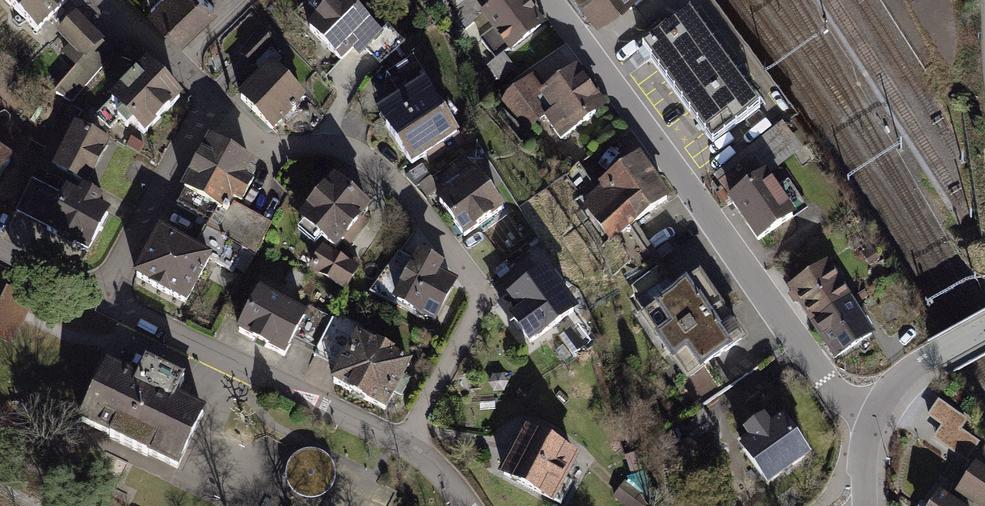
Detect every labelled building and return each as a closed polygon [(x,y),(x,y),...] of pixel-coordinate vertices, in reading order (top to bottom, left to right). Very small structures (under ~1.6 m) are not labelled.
[(40,39),(77,0),(0,0),(0,1),(40,39)] [(183,49),(217,10),(206,1),(207,0),(152,0),(141,12),(183,49)] [(347,0),(320,0),(300,21),(336,55),(369,21),(347,0)] [(448,18),(470,1),(470,0),(432,0),(448,18)] [(478,21),(488,34),(475,44),(492,66),(485,71),(500,90),(517,76),(503,58),(542,29),(519,0),(500,0),(481,15),(470,1),(448,18),(461,34),(478,21)] [(602,19),(627,0),(587,0),(602,19)] [(689,15),(646,48),(716,138),(758,106),(689,15)] [(99,49),(76,27),(62,41),(85,64),(99,49)] [(399,45),(384,29),(364,48),(379,64),(399,45)] [(260,59),(266,65),(270,61),(265,55),(271,48),(259,37),(241,56),(253,67),(260,59)] [(385,74),(400,93),(415,82),(421,76),(406,57),(385,74)] [(175,98),(139,62),(97,102),(122,127),(135,115),(146,126),(175,98)] [(303,100),(266,65),(237,97),(274,131),(303,100)] [(533,79),(504,102),(529,135),(545,122),(563,146),(606,113),(571,68),(542,90),(533,79)] [(400,93),(376,110),(411,160),(451,131),(415,82),(400,93)] [(708,191),(753,251),(804,213),(784,187),(774,194),(759,175),(798,145),(780,121),(739,151),(747,162),(708,191)] [(106,142),(70,127),(53,168),(90,183),(106,142)] [(207,223),(204,229),(243,251),(253,256),(269,227),(235,208),(250,180),(238,173),(245,161),(212,143),(176,207),(207,223)] [(578,172),(569,177),(611,238),(666,201),(641,165),(595,197),(578,172)] [(469,167),(433,193),(466,236),(501,210),(469,167)] [(368,213),(328,182),(299,219),(339,251),(368,213)] [(113,218),(67,192),(60,205),(30,188),(14,216),(90,258),(113,218)] [(166,233),(140,282),(181,304),(204,260),(230,274),(243,251),(204,229),(193,248),(166,233)] [(359,272),(318,249),(305,274),(345,296),(359,272)] [(434,322),(457,285),(402,252),(374,298),(387,305),(392,297),(434,322)] [(571,311),(536,256),(495,283),(530,337),(571,311)] [(812,324),(848,300),(824,264),(788,288),(812,324)] [(635,309),(658,344),(718,306),(695,271),(635,309)] [(307,347),(326,311),(307,301),(302,312),(250,285),(230,324),(285,352),(291,339),(307,347)] [(812,324),(834,357),(870,334),(848,300),(812,324)] [(0,306),(0,341),(8,345),(21,315),(0,306)] [(658,344),(681,380),(741,342),(718,306),(658,344)] [(334,360),(325,381),(380,407),(387,393),(398,399),(407,381),(397,376),(404,360),(347,334),(352,324),(326,311),(307,347),(334,360)] [(68,415),(178,463),(202,409),(171,396),(180,375),(136,356),(129,372),(94,357),(68,415)] [(710,429),(702,415),(679,427),(687,441),(710,429)] [(750,438),(739,445),(767,489),(809,463),(782,420),(769,428),(761,415),(742,426),(750,438)] [(568,449),(516,425),(505,448),(496,467),(561,497),(569,481),(556,475),(568,449)] [(679,443),(674,432),(661,438),(667,449),(679,443)] [(325,488),(329,480),(330,471),(327,462),(322,455),(313,450),(304,449),(295,452),(288,458),(283,466),(282,475),(285,484),(291,491),(299,496),(308,497),(317,494),(325,488)] [(972,459),(952,492),(974,505),(975,505),(984,505),(984,467),(972,459)] [(630,475),(618,465),(610,474),(622,485),(630,475)] [(933,487),(921,505),(974,505),(952,492),(949,496),(933,487)]
